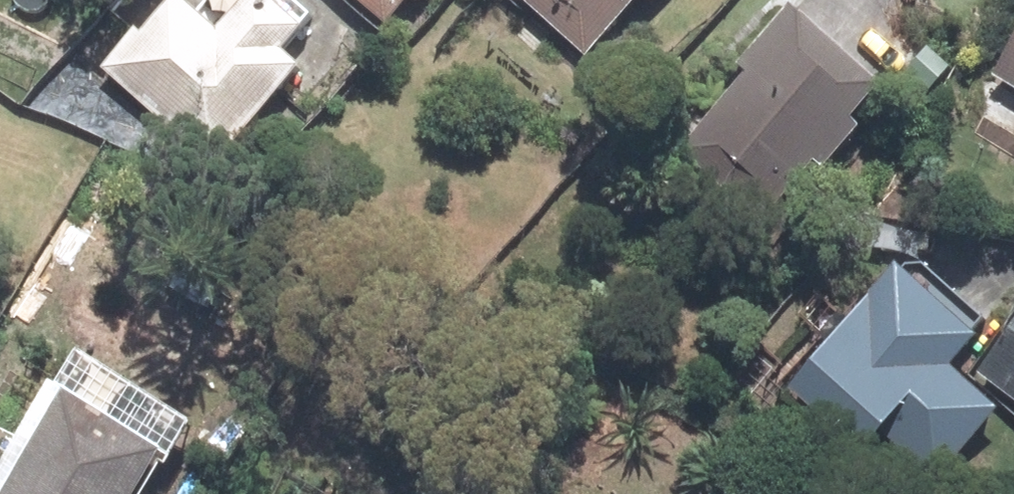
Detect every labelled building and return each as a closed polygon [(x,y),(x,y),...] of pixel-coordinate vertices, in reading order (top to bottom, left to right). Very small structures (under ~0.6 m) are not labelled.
[(102,77),(177,150),(191,136),(223,167),(301,86),(275,62),(306,30),(276,0),(219,0),(196,24),(174,3),(102,77)] [(382,35),(407,3),(416,10),(424,0),(338,0),(382,35)] [(582,66),(637,3),(646,11),(657,0),(506,0),(582,66)] [(978,74),(1013,98),(1013,18),(978,74)] [(876,95),(789,19),(670,156),(757,232),(876,95)] [(979,330),(904,263),(891,278),(883,271),(782,384),(857,451),(870,437),(924,486),(991,411),(944,369),(979,330)] [(962,376),(1013,414),(1013,304),(962,376)] [(69,380),(3,493),(147,493),(176,443),(69,380)]
